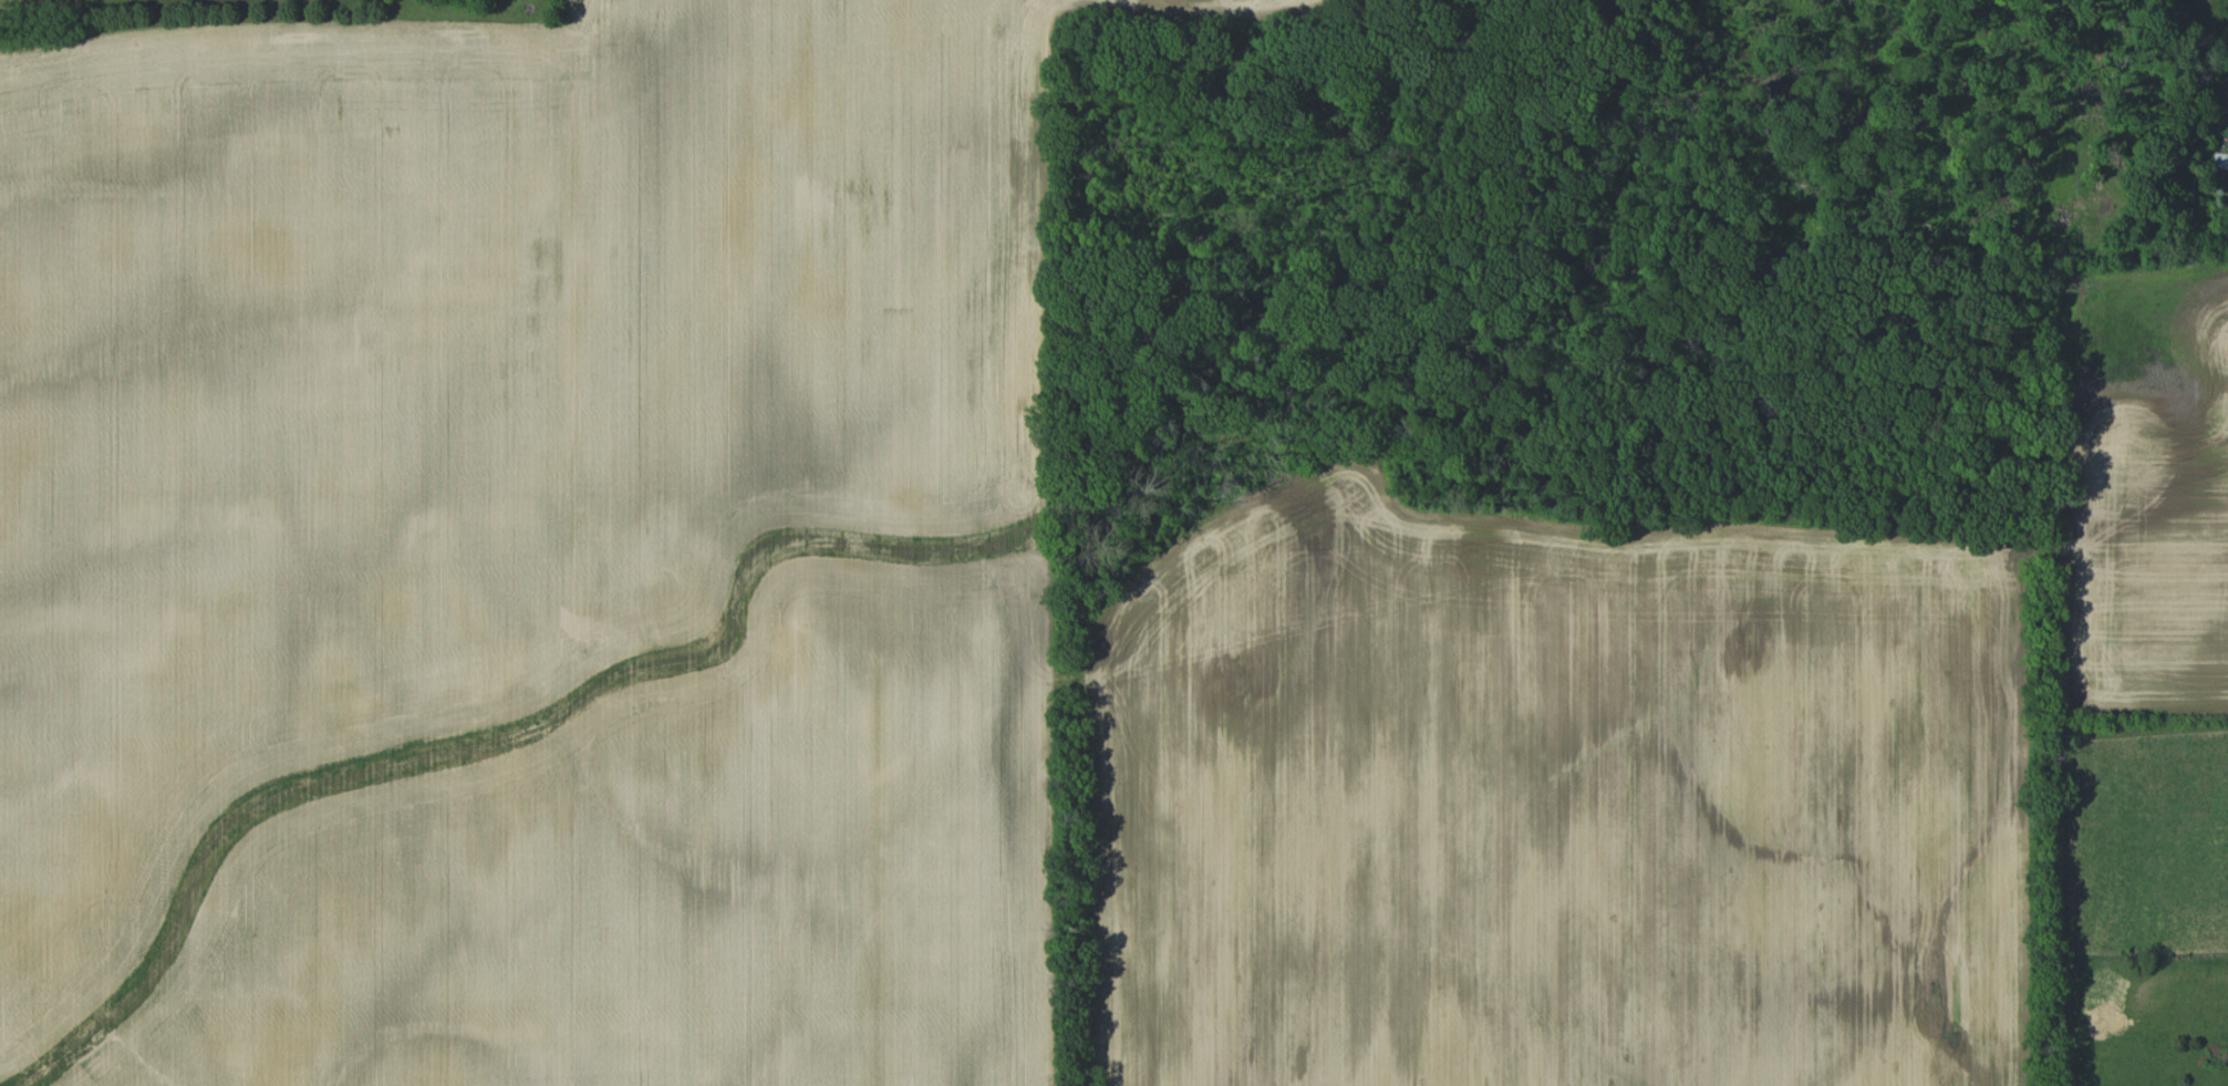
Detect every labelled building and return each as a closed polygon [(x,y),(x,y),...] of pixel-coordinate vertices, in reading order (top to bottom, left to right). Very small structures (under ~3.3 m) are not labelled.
[(2227,154),(2213,153),(2213,169),(2227,169),(2227,154)]
